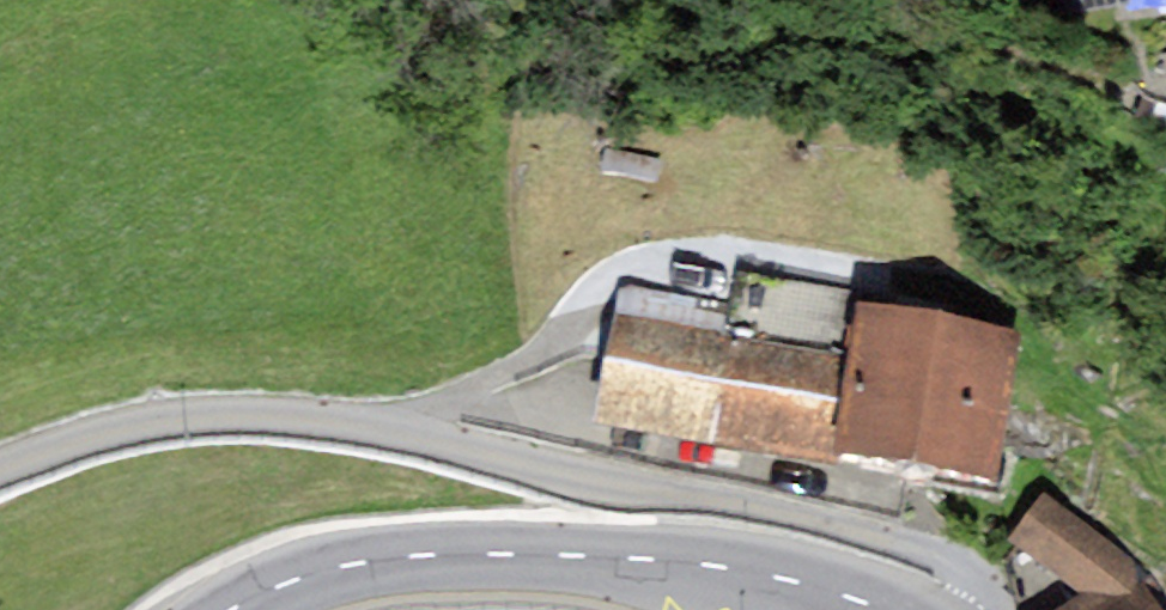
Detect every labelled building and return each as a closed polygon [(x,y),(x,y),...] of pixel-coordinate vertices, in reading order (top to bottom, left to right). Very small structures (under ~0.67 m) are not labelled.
[(829,449),(849,357),(726,332),(731,308),(622,285),(594,417),(826,466),(829,449)] [(1019,332),(858,301),(849,357),(829,449),(991,479),(1019,332)] [(1142,574),(1048,497),(1012,539),(1081,593),(1054,609),(1163,609),(1142,574)]
